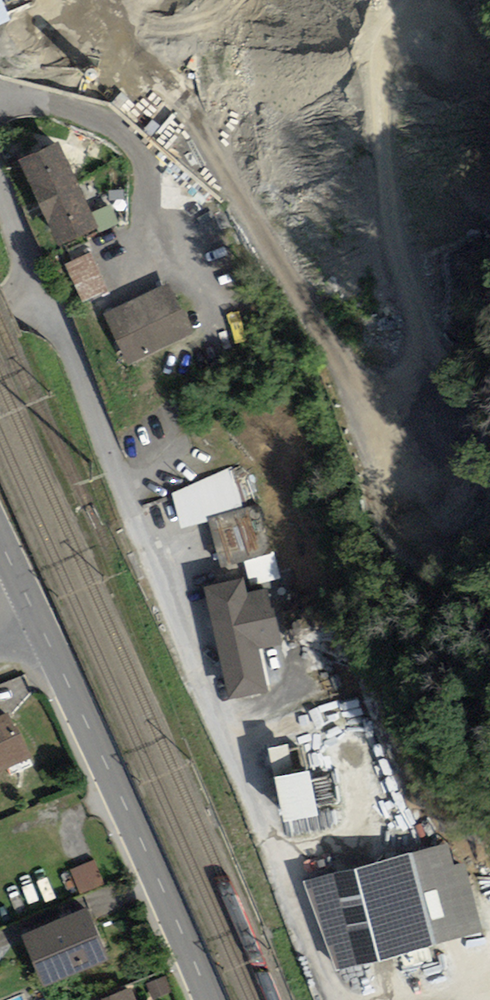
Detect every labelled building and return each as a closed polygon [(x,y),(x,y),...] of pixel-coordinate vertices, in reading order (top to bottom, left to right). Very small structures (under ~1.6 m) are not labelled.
[(30,0),(0,0),(0,48),(24,85),(71,57),(57,35),(49,40),(33,15),(27,19),(22,11),(33,4),(30,0)] [(91,221),(54,143),(22,157),(32,179),(31,180),(47,215),(48,214),(59,236),(91,221)] [(69,260),(86,300),(113,288),(96,249),(69,260)] [(164,287),(108,314),(128,357),(150,347),(191,327),(177,298),(171,301),(164,287)] [(202,482),(171,498),(184,527),(209,522),(218,569),(267,560),(250,479),(234,465),(202,482)] [(207,585),(230,690),(261,684),(252,641),(276,636),(270,607),(268,608),(263,588),(241,593),(239,579),(207,585)] [(21,742),(12,724),(9,725),(3,712),(0,714),(0,751),(21,742)] [(304,767),(275,773),(283,812),(312,806),(304,767)] [(404,853),(303,879),(334,964),(426,940),(404,853)] [(90,855),(65,865),(75,888),(99,878),(90,855)] [(82,907),(24,931),(40,967),(73,954),(76,961),(100,951),(82,907)] [(103,997),(104,999),(129,999),(125,988),(103,997)]
